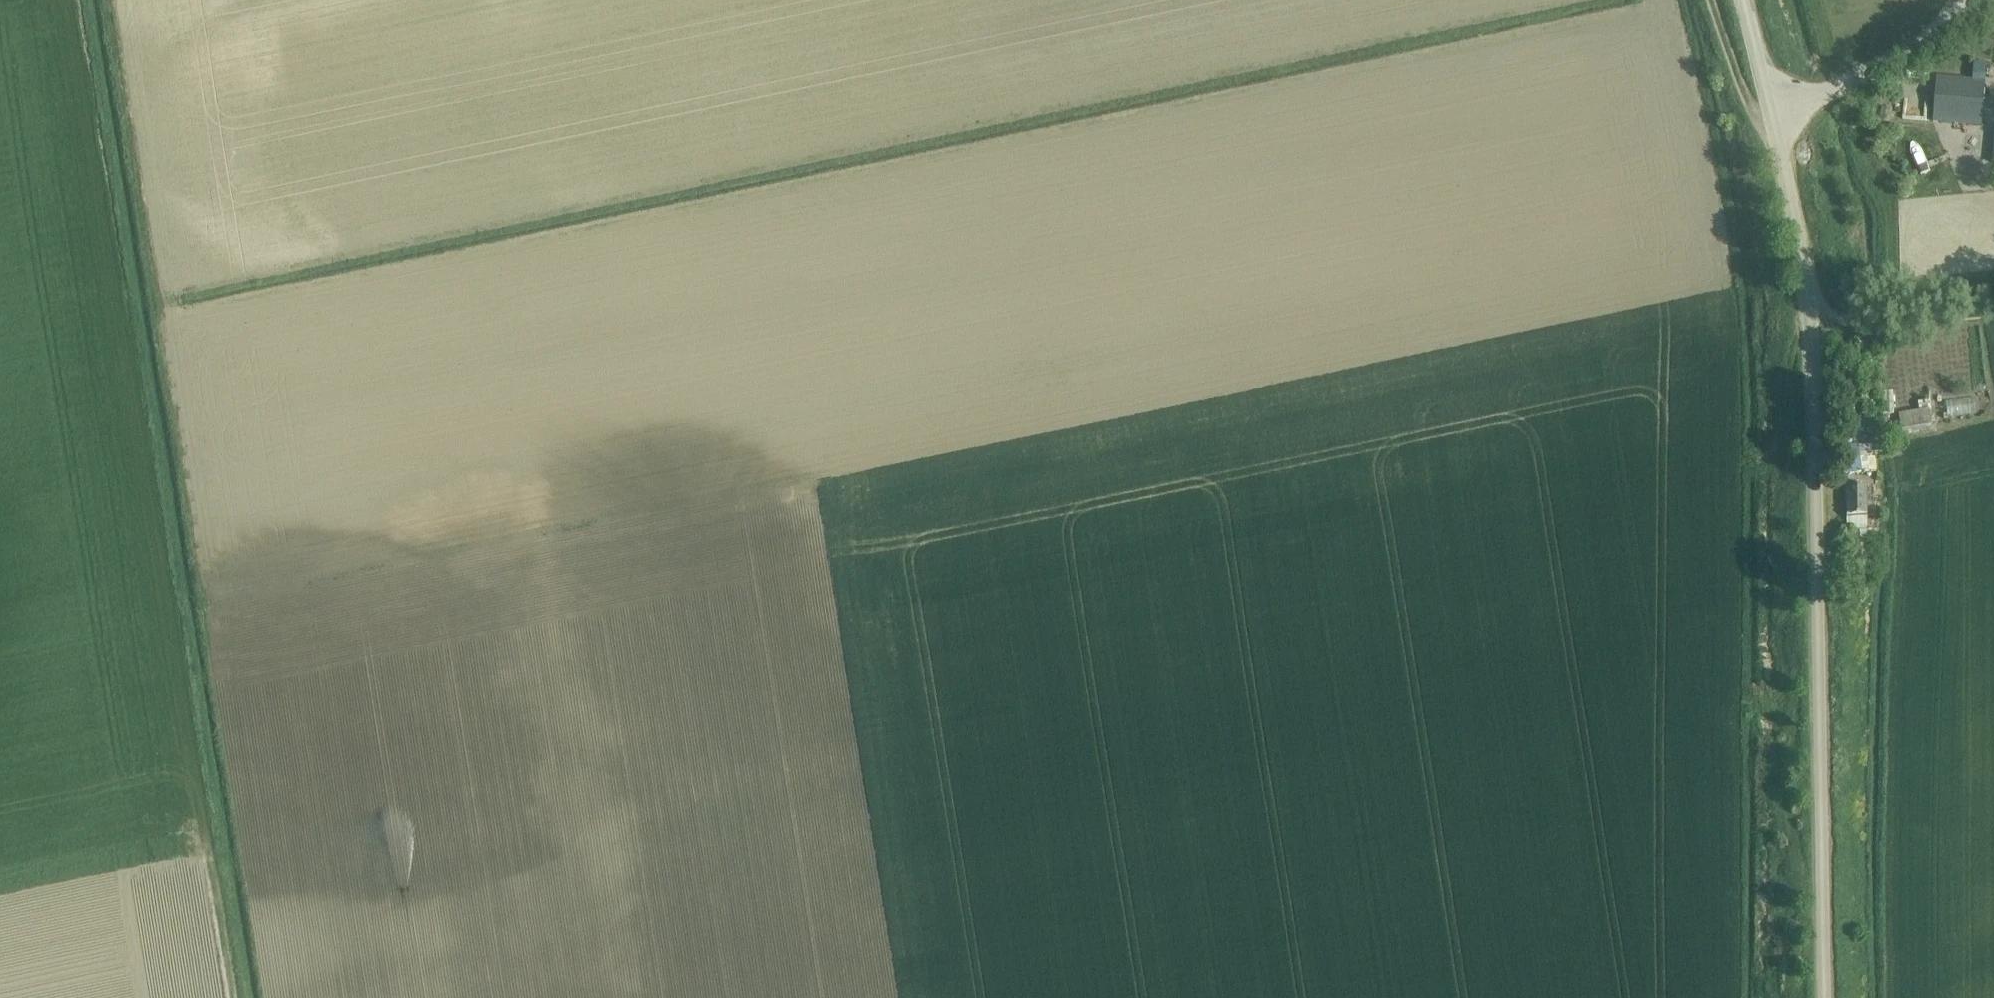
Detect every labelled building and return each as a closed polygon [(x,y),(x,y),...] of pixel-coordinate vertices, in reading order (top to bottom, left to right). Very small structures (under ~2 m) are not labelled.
[(1939,79),(1936,118),(1983,122),(1986,82),(1939,79)] [(1968,410),(1967,398),(1940,400),(1941,412),(1968,410)] [(1929,409),(1898,415),(1901,433),(1932,427),(1929,409)] [(1868,531),(1866,485),(1847,486),(1848,531),(1868,531)]
